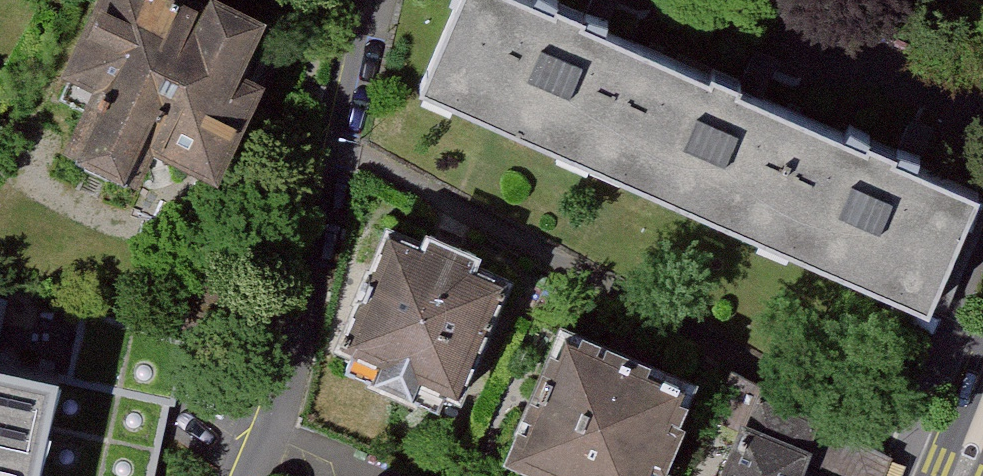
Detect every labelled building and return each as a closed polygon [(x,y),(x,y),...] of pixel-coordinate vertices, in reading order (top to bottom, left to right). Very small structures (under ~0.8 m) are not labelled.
[(77,63),(109,78),(79,140),(148,173),(165,139),(227,168),(270,79),(247,68),(276,8),(259,0),(108,0),(77,63)] [(597,163),(650,45),(548,0),(462,0),(424,86),(597,163)] [(650,45),(597,163),(768,238),(820,120),(650,45)] [(820,120),(768,238),(934,311),(982,201),(982,192),(820,120)] [(516,281),(402,230),(351,345),(465,396),(516,281)] [(83,308),(71,363),(45,475),(163,475),(195,333),(83,308)] [(580,341),(528,455),(574,475),(656,475),(694,391),(580,341)] [(71,363),(0,348),(0,475),(45,475),(71,363)] [(896,441),(739,373),(719,419),(752,433),(737,466),(761,475),(807,475),(809,475),(881,475),(896,441)]
